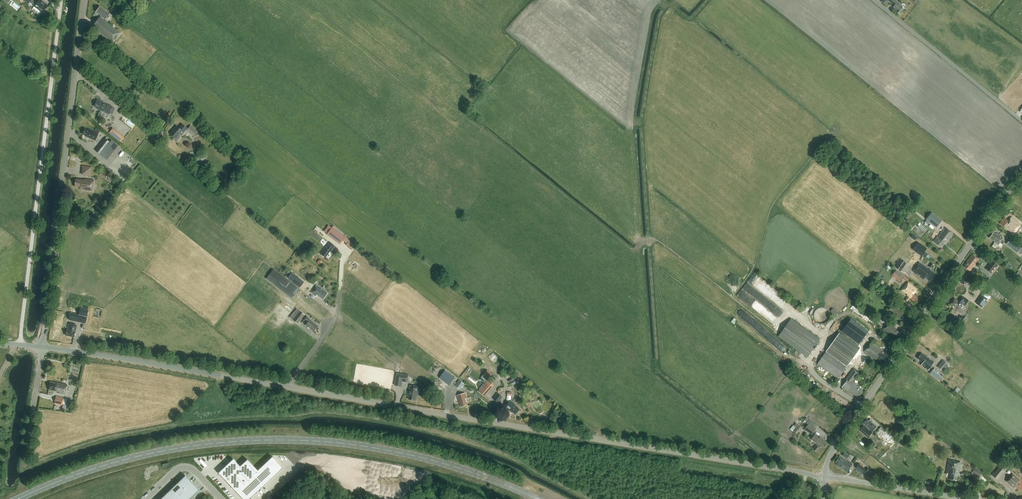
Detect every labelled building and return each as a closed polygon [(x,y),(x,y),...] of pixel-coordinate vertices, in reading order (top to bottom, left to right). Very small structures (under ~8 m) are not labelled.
[(28,3),(30,2),(33,4),(32,4),(41,11),(42,11),(44,12),(48,6),(40,0),(24,0),(28,3)] [(901,6),(894,0),(889,0),(888,1),(894,6),(892,8),(896,11),(900,14),(904,9),(901,6)] [(113,42),(115,39),(114,38),(116,35),(117,36),(120,33),(102,19),(103,17),(105,19),(109,14),(100,7),(96,12),(101,16),(100,17),(99,17),(92,27),(113,42)] [(109,114),(112,107),(104,103),(97,100),(94,106),(98,108),(97,109),(109,114)] [(182,124),(179,128),(176,126),(170,134),(177,140),(187,128),(182,124)] [(197,131),(190,125),(186,130),(193,136),(197,131)] [(95,140),(98,133),(88,129),(88,130),(85,128),(82,134),(85,135),(85,136),(95,140)] [(125,137),(113,128),(109,133),(121,142),(125,137)] [(100,154),(101,153),(110,142),(105,138),(95,150),(100,154)] [(112,171),(105,166),(96,158),(94,161),(110,173),(112,171)] [(91,167),(81,166),(82,167),(81,174),(89,175),(90,177),(91,167)] [(113,178),(102,170),(99,175),(110,182),(113,178)] [(93,180),(91,180),(75,178),(74,187),(83,188),(83,189),(92,190),(93,180)] [(942,221),(932,212),(926,219),(936,228),(942,221)] [(1013,235),(1020,225),(1011,218),(1008,221),(1003,217),(999,223),(1013,235)] [(345,236),(335,229),(332,226),(326,234),(330,237),(340,244),(340,243),(345,236)] [(949,239),(953,234),(945,227),(937,238),(934,241),(940,247),(944,242),(945,243),(948,239),(949,239)] [(314,230),(311,234),(319,240),(322,237),(314,230)] [(1004,241),(1002,240),(1003,237),(997,234),(997,235),(993,232),(990,238),(995,241),(994,242),(998,245),(1000,243),(1002,244),(1004,241)] [(1021,252),(1021,248),(1011,239),(1006,244),(1017,253),(1018,252),(1020,254),(1021,252)] [(325,257),(329,253),(330,251),(331,252),(335,247),(329,242),(320,254),(325,257)] [(918,242),(912,249),(922,256),(927,249),(918,242)] [(976,265),(975,264),(979,259),(972,255),(967,261),(968,261),(964,267),(970,271),(974,266),(975,266),(976,265)] [(901,271),(906,264),(901,260),(896,267),(901,271)] [(998,265),(992,260),(985,269),(992,274),(998,265)] [(935,274),(920,263),(913,272),(924,279),(925,278),(930,281),(935,274)] [(298,289),(273,269),(266,278),(291,298),(298,289)] [(896,270),(891,275),(900,282),(904,277),(896,270)] [(292,272),(287,278),(299,288),(304,282),(292,272)] [(748,282),(743,288),(757,299),(762,292),(748,282)] [(914,302),(918,298),(914,295),(918,289),(908,282),(901,291),(907,296),(909,298),(914,302)] [(323,299),(327,293),(323,290),(322,290),(321,289),(316,285),(311,293),(316,296),(317,295),(323,299)] [(996,291),(990,286),(986,291),(993,296),(996,291)] [(987,299),(982,295),(976,303),(981,307),(987,299)] [(958,301),(954,299),(951,304),(953,305),(952,307),(960,312),(964,306),(968,301),(961,296),(958,301)] [(903,313),(893,304),(888,310),(899,319),(903,313)] [(297,324),(305,315),(297,308),(289,317),(297,324)] [(78,315),(70,313),(69,319),(85,323),(87,310),(80,309),(78,315)] [(313,331),(318,326),(310,319),(307,316),(304,320),(307,323),(305,325),(313,331)] [(820,339),(791,318),(778,336),(808,357),(820,339)] [(854,321),(844,334),(861,346),(871,333),(854,321)] [(836,322),(831,328),(836,331),(841,325),(836,322)] [(896,339),(901,333),(893,328),(894,327),(888,322),(883,330),(890,335),(891,334),(896,339)] [(68,329),(67,329),(65,335),(74,337),(75,331),(76,325),(69,323),(68,329)] [(838,379),(860,348),(839,333),(817,364),(838,379)] [(882,362),(886,356),(882,353),(884,350),(871,341),(864,352),(876,360),(877,359),(882,362)] [(490,357),(494,361),(498,356),(494,352),(490,357)] [(928,371),(934,362),(929,358),(929,359),(921,353),(917,358),(923,363),(921,365),(928,371)] [(938,368),(943,372),(949,365),(944,361),(938,368)] [(858,397),(863,391),(859,388),(859,387),(857,385),(858,385),(853,381),(859,373),(853,369),(846,379),(847,380),(842,388),(850,393),(853,395),(854,394),(858,397)] [(445,370),(440,378),(449,385),(455,378),(445,370)] [(933,370),(930,373),(939,381),(942,377),(937,373),(933,370)] [(409,375),(396,372),(394,385),(401,386),(402,381),(407,382),(409,375)] [(480,390),(479,391),(484,396),(493,385),(488,379),(486,382),(485,381),(479,389),(480,390)] [(460,389),(464,384),(459,380),(455,386),(460,389)] [(65,394),(67,384),(56,382),(56,383),(50,382),(48,389),(57,391),(57,393),(65,394)] [(409,396),(408,399),(416,400),(417,393),(418,393),(419,387),(410,385),(408,395),(409,396)] [(465,399),(467,398),(465,393),(457,395),(460,407),(467,405),(465,399)] [(498,403),(502,397),(498,393),(493,399),(498,403)] [(62,406),(64,397),(56,396),(54,404),(62,406)] [(510,400),(505,406),(512,412),(515,414),(520,409),(515,405),(515,404),(510,400)] [(864,425),(860,429),(868,436),(872,432),(876,427),(871,423),(873,421),(870,419),(869,421),(867,419),(862,424),(864,425)] [(812,435),(815,430),(808,424),(805,429),(812,435)] [(827,443),(815,434),(811,439),(817,444),(816,445),(813,449),(817,452),(820,448),(819,448),(820,447),(822,446),(824,447),(827,443)] [(218,472),(243,498),(249,498),(282,468),(272,456),(257,470),(247,459),(240,466),(233,459),(218,472)] [(847,472),(852,464),(846,460),(839,456),(835,462),(837,463),(836,465),(847,472)] [(959,474),(961,462),(960,462),(961,462),(949,460),(948,460),(946,473),(950,474),(949,479),(957,481),(957,476),(958,476),(958,474),(959,474)] [(866,470),(858,463),(855,468),(863,474),(865,471),(870,475),(873,471),(868,467),(866,470)] [(972,472),(978,476),(982,472),(976,467),(972,472)] [(1005,470),(1000,467),(995,472),(994,471),(991,474),(997,479),(1005,470)] [(1012,474),(1006,481),(1014,487),(1015,486),(1020,490),(1021,488),(1021,482),(1012,474)] [(160,498),(189,498),(199,490),(185,475),(160,498)]
